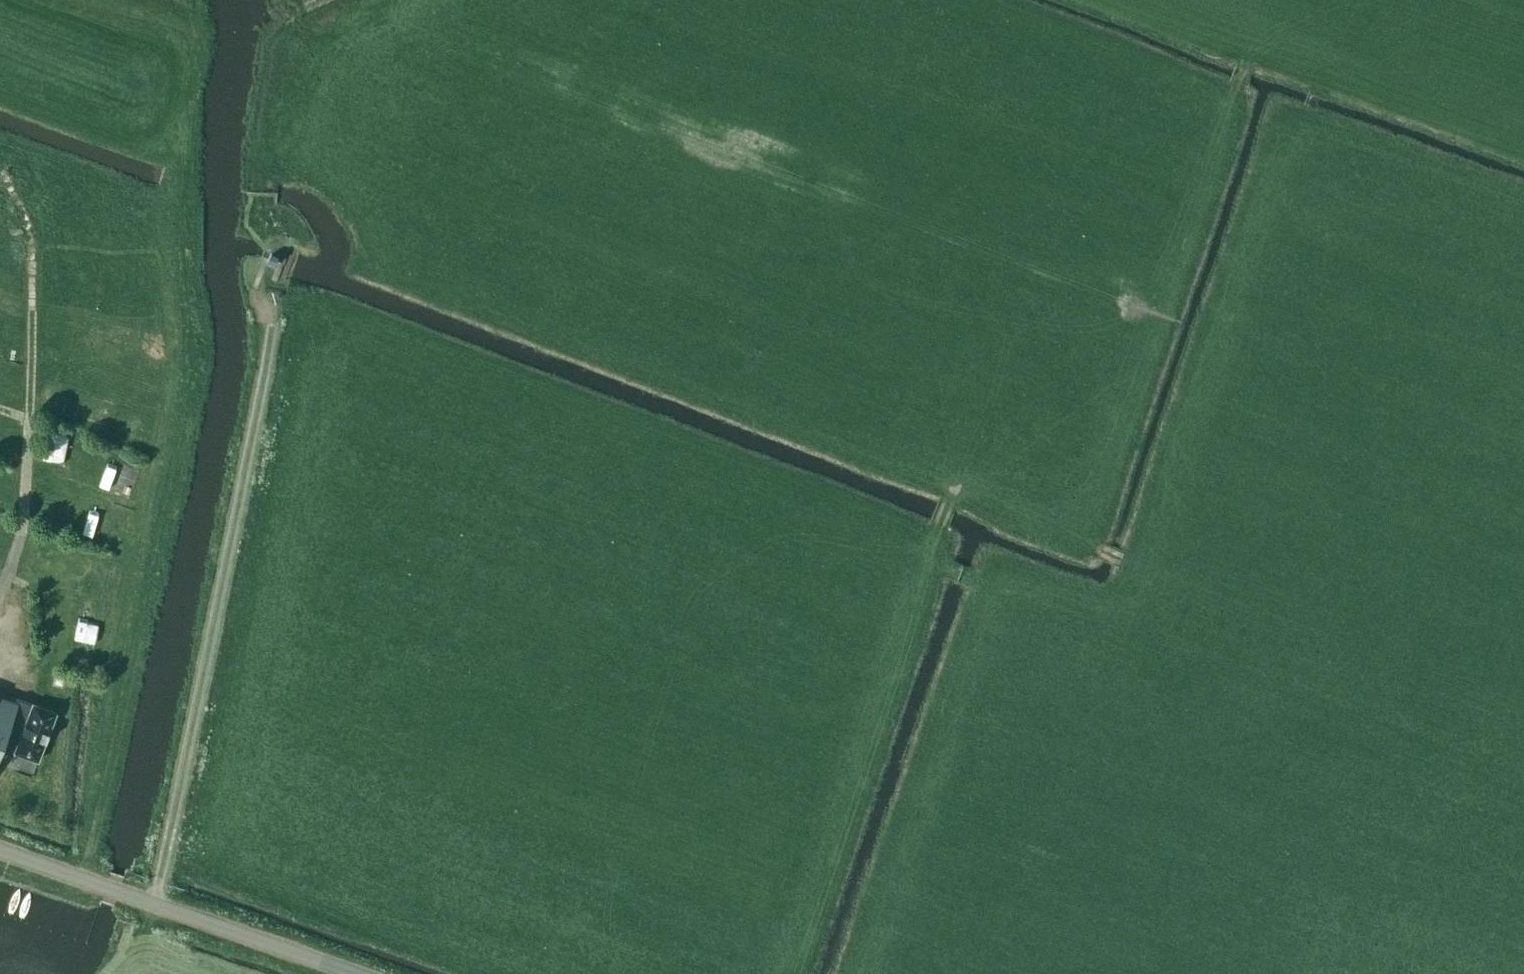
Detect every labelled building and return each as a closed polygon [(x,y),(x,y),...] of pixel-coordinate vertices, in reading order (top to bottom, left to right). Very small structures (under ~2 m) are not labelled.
[(125,497),(133,470),(109,462),(100,489),(125,497)] [(116,541),(117,515),(96,514),(95,540),(116,541)] [(55,712),(31,703),(31,704),(16,698),(14,703),(0,698),(0,745),(37,759),(55,712)]
